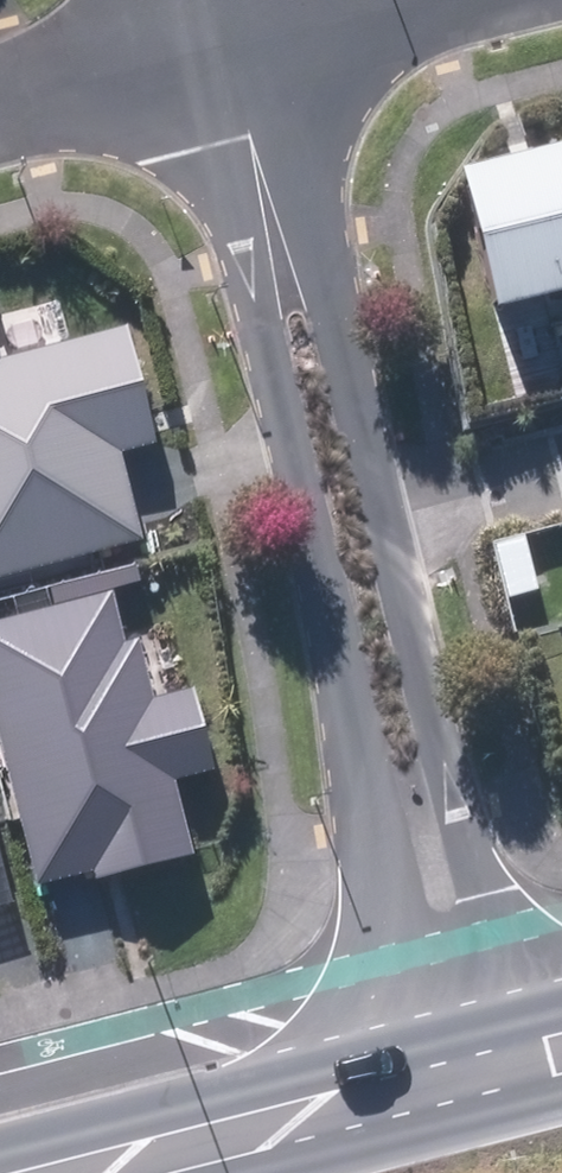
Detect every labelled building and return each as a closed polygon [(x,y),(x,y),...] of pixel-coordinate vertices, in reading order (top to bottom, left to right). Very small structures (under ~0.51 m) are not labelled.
[(550,138),(561,187),(561,135),(550,138)] [(453,163),(488,302),(561,284),(561,187),(550,138),(453,163)] [(144,539),(131,486),(121,451),(158,441),(127,324),(1,356),(0,353),(0,575),(144,539)] [(36,884),(71,876),(95,870),(97,877),(195,853),(177,778),(218,768),(197,684),(155,694),(140,636),(126,640),(114,589),(0,617),(0,737),(36,884)] [(14,901),(0,847),(0,904),(14,901)]
